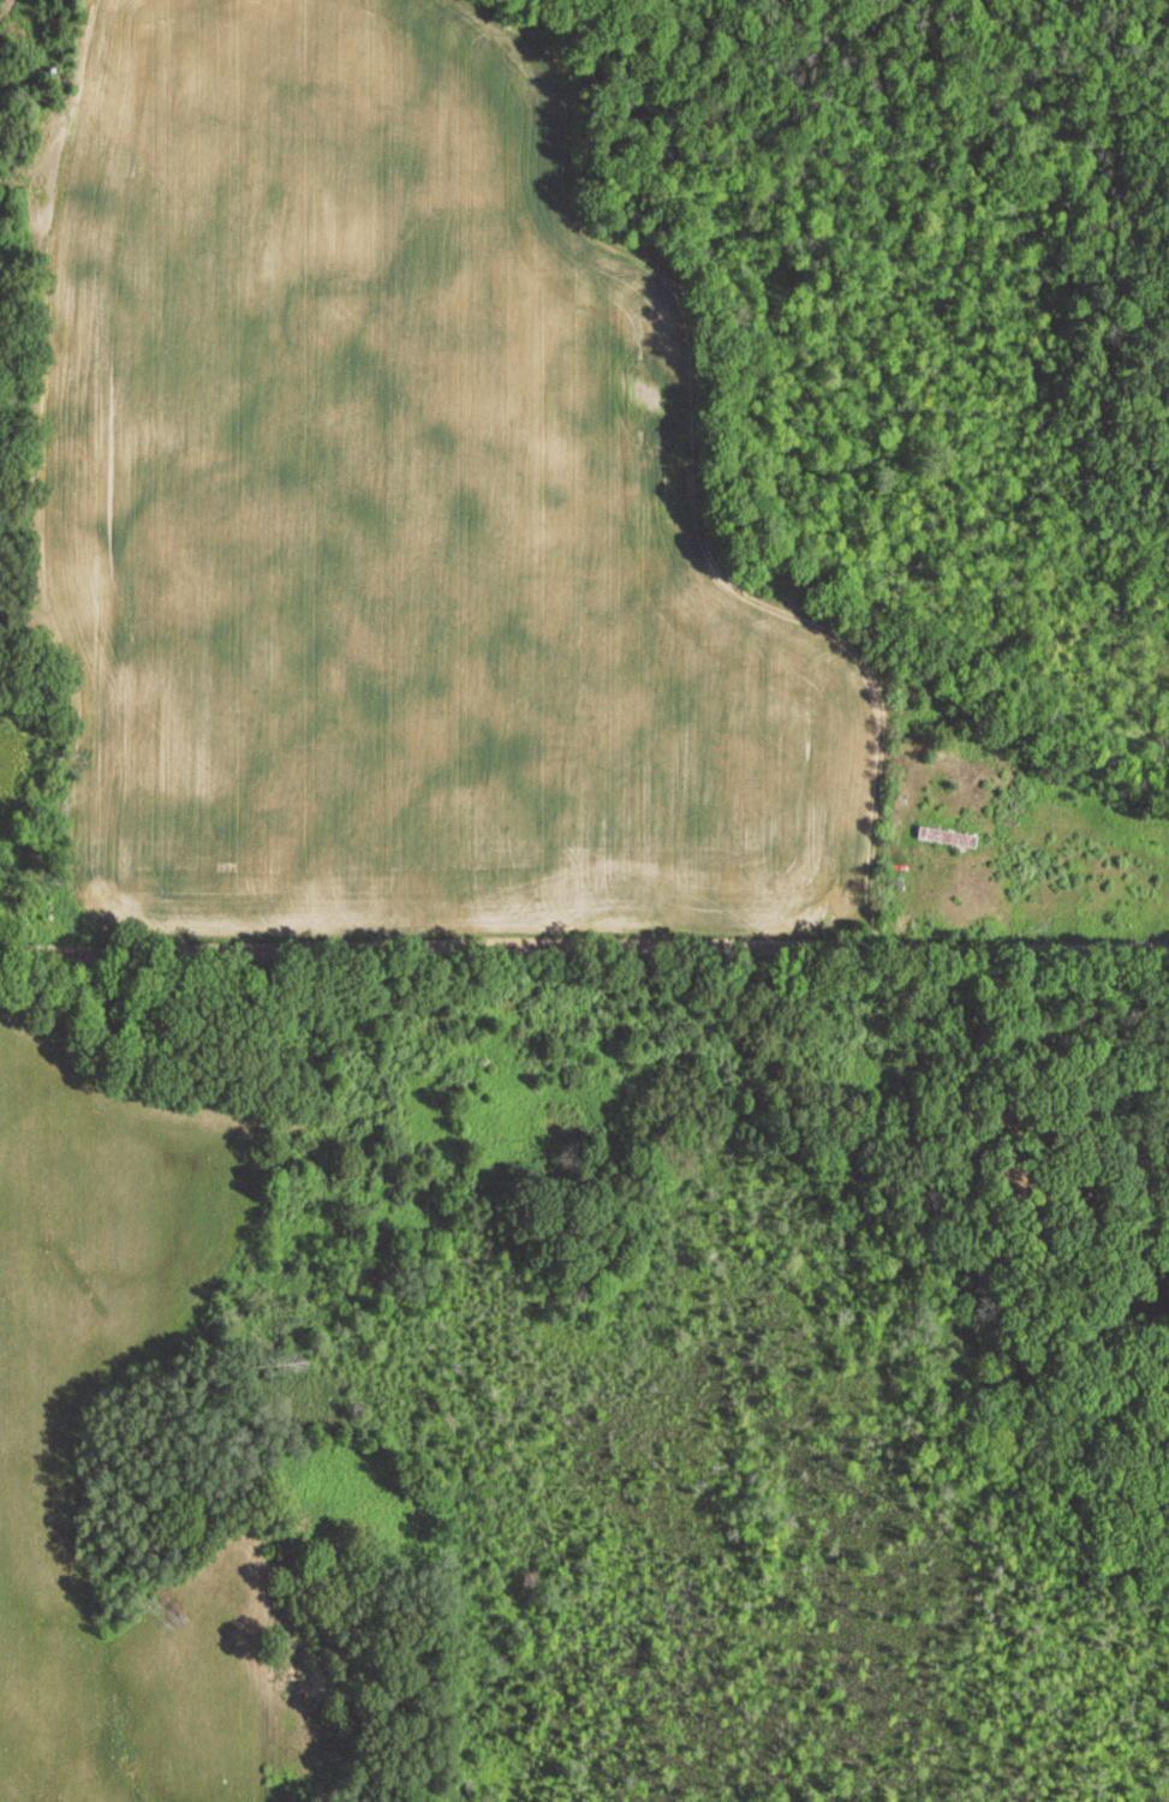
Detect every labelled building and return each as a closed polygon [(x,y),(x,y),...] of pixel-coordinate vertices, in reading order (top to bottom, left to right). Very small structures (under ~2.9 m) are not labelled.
[(983,850),(985,837),(923,827),(921,840),(983,850)]
